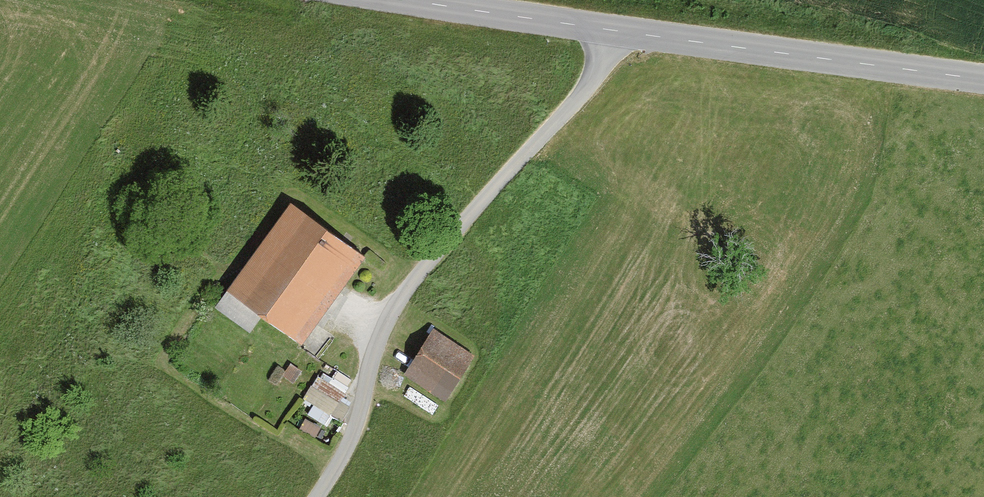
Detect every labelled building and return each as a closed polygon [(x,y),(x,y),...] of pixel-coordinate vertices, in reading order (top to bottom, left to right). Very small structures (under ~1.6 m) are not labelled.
[(299,212),(233,293),(297,345),(363,264),(299,212)] [(428,344),(411,375),(449,396),(466,366),(428,344)] [(340,418),(351,400),(314,378),(303,396),(340,418)]
